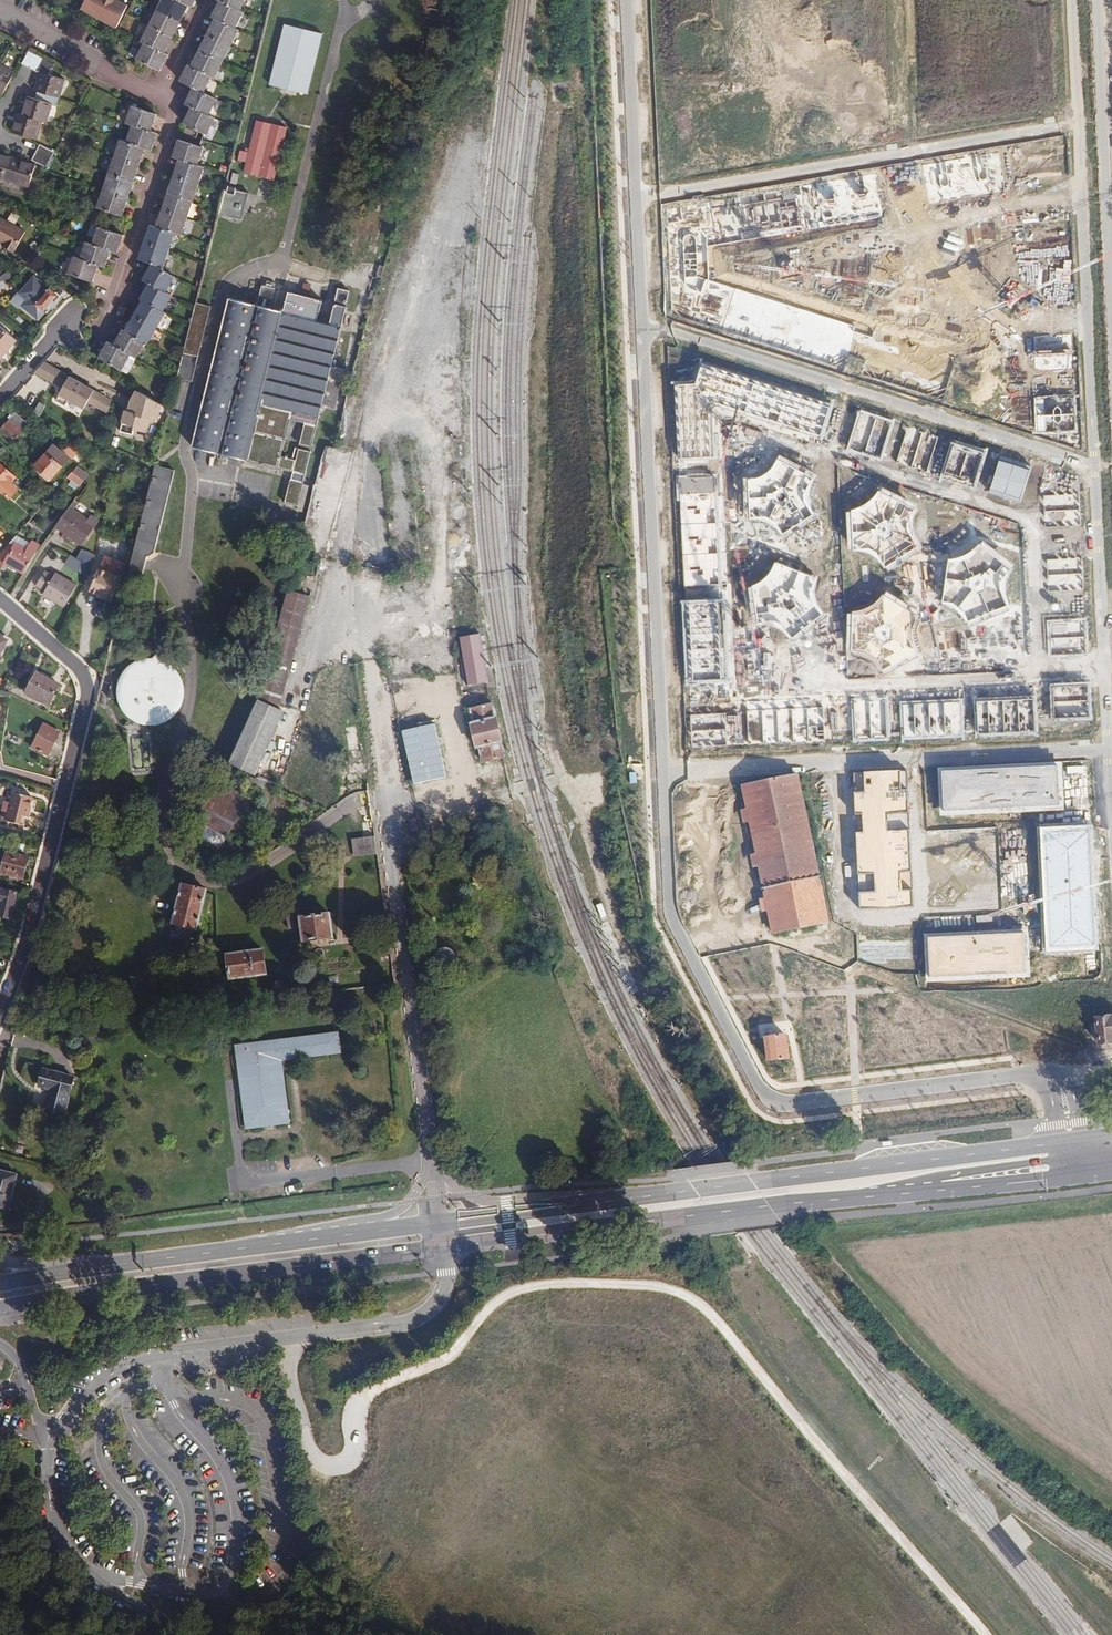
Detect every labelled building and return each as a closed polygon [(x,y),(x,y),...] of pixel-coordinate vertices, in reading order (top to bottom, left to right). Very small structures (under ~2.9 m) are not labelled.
[(116,0),(86,0),(81,10),(117,28),(128,6),(116,0)] [(141,41),(145,44),(137,59),(157,70),(166,54),(165,53),(162,52),(186,5),(189,6),(193,0),(162,0),(141,41)] [(219,1),(220,1),(222,3),(215,19),(218,20),(194,68),(192,66),(190,66),(182,82),(193,87),(196,89),(187,105),(190,107),(193,108),(185,124),(207,135),(215,119),(208,115),(217,99),(204,92),(212,76),(215,78),(239,31),(235,28),(243,13),(240,11),(246,0),(220,0),(219,1)] [(325,35),(284,24),(282,31),(267,89),(284,93),(287,94),(309,99),(325,35)] [(54,64),(29,51),(22,64),(41,73),(35,90),(38,91),(35,100),(28,98),(22,115),(17,114),(12,132),(36,140),(41,122),(46,123),(52,105),(55,106),(58,98),(59,98),(64,80),(48,75),(54,64)] [(2,96),(14,73),(0,66),(0,95),(2,96)] [(149,130),(154,114),(131,106),(126,123),(132,125),(127,141),(120,140),(103,191),(97,207),(119,215),(142,147),(145,148),(150,150),(156,132),(152,131),(149,130)] [(289,130),(255,121),(253,129),(247,153),(239,151),(237,160),(247,162),(244,174),(276,181),(289,130)] [(198,135),(186,129),(183,134),(196,140),(198,135)] [(203,148),(181,141),(175,158),(178,159),(181,160),(159,228),(155,227),(152,226),(141,260),(151,264),(154,265),(145,281),(147,283),(151,284),(142,300),(144,302),(127,332),(125,330),(115,346),(113,345),(110,343),(101,358),(121,370),(131,355),(136,358),(145,343),(147,344),(166,313),(163,311),(171,296),(165,292),(175,277),(162,270),(175,233),(182,235),(204,167),(197,165),(203,148)] [(47,167),(55,152),(40,144),(33,160),(47,167)] [(0,154),(0,179),(29,187),(35,165),(0,154)] [(247,196),(227,191),(221,217),(241,222),(247,196)] [(0,219),(0,242),(3,243),(2,245),(14,252),(25,231),(1,218),(0,219)] [(115,252),(121,234),(98,227),(92,244),(86,242),(80,258),(73,257),(68,273),(91,281),(96,264),(99,265),(103,266),(109,250),(112,251),(115,252)] [(142,279),(145,281),(154,265),(151,264),(142,279)] [(7,271),(0,276),(0,288),(13,279),(7,271)] [(59,298),(33,276),(17,293),(25,301),(21,305),(38,319),(45,311),(47,312),(59,298)] [(283,312),(229,299),(191,447),(238,459),(292,473),(284,501),(297,504),(301,485),(303,477),(321,408),(334,357),(342,327),(346,311),(347,308),(334,305),(329,325),(316,321),(321,301),(288,292),(283,312)] [(210,308),(197,304),(179,378),(193,379),(210,308)] [(379,325),(377,332),(394,336),(395,328),(379,325)] [(17,341),(0,327),(0,360),(17,341)] [(368,336),(365,343),(381,348),(383,341),(368,336)] [(716,404),(824,440),(835,400),(699,362),(695,381),(673,382),(680,458),(716,456),(712,409),(716,404)] [(105,406),(109,399),(44,363),(35,372),(69,392),(67,395),(94,409),(97,401),(105,406)] [(157,421),(161,404),(136,390),(126,409),(121,426),(146,432),(149,419),(157,421)] [(859,409),(846,448),(881,459),(894,420),(859,409)] [(15,412),(0,429),(0,431),(13,442),(28,425),(15,412)] [(348,439),(352,422),(346,420),(342,438),(348,439)] [(908,424),(896,461),(928,472),(939,435),(908,424)] [(952,439),(941,476),(975,488),(987,450),(952,439)] [(42,471),(50,479),(68,458),(54,445),(35,465),(38,468),(36,470),(40,473),(42,471)] [(427,448),(411,449),(411,458),(428,456),(427,448)] [(759,477),(743,479),(745,519),(753,520),(764,522),(775,529),(781,538),(815,520),(811,512),(807,502),(808,490),(814,478),(817,474),(779,455),(777,460),(773,467),(767,474),(759,477)] [(999,456),(989,489),(1021,501),(1032,466),(999,456)] [(163,465),(156,463),(128,571),(142,574),(146,558),(157,552),(177,469),(163,465)] [(18,489),(10,482),(15,477),(0,464),(0,488),(11,497),(18,489)] [(431,482),(429,468),(412,470),(414,484),(431,482)] [(71,472),(66,477),(79,487),(83,481),(71,472)] [(716,473),(676,476),(683,587),(720,585),(716,473)] [(911,514),(916,508),(879,489),(872,498),(863,504),(853,509),(848,511),(851,552),(865,552),(873,555),(880,562),(885,570),(917,548),(913,539),(908,531),(908,521),(911,514)] [(1039,490),(1040,524),(1078,523),(1076,491),(1039,490)] [(69,507),(55,527),(81,545),(94,527),(80,517),(80,515),(73,510),(69,507)] [(23,574),(36,553),(40,545),(32,540),(30,543),(26,549),(12,541),(0,554),(0,569),(2,570),(5,563),(23,574)] [(948,560),(941,604),(952,605),(957,606),(963,613),(968,622),(1008,605),(1005,592),(1007,579),(1013,567),(981,545),(972,555),(962,559),(948,560)] [(69,555),(65,566),(89,576),(85,588),(88,589),(100,557),(81,550),(78,558),(69,555)] [(1043,556),(1044,590),(1083,588),(1080,553),(1043,556)] [(99,569),(98,569),(89,591),(111,600),(125,566),(104,557),(99,569)] [(756,585),(747,588),(753,626),(761,623),(770,622),(777,624),(782,630),(788,638),(792,642),(827,617),(821,611),(817,604),(814,594),(816,585),(819,578),(776,561),(770,571),(765,578),(756,585)] [(77,585),(56,573),(54,576),(46,571),(37,586),(45,591),(42,595),(63,608),(77,585)] [(861,610),(850,611),(849,651),(866,654),(873,658),(877,666),(881,673),(920,656),(912,639),(913,625),(918,616),(883,594),(878,603),(869,608),(861,610)] [(309,600),(288,595),(262,694),(284,699),(309,600)] [(723,599),(681,601),(686,683),(725,680),(723,599)] [(1043,617),(1045,656),(1086,653),(1083,615),(1043,617)] [(469,688),(490,684),(480,635),(459,639),(469,688)] [(449,655),(451,671),(457,669),(455,654),(449,655)] [(186,698),(187,692),(186,686),(185,680),(183,675),(180,670),(176,665),(171,661),(166,658),(161,656),(155,655),(149,655),(143,655),(137,657),(132,660),(127,663),(123,667),(119,672),(116,677),(114,682),(113,688),(113,694),(114,700),(116,706),(119,711),(122,716),(127,720),(131,723),(137,726),(142,727),(148,728),(154,728),(160,727),(166,725),(171,722),(175,718),(179,714),(183,709),(185,703),(186,698)] [(48,707),(60,686),(36,674),(26,694),(48,707)] [(1050,683),(1051,722),(1092,720),(1090,683),(1050,683)] [(974,692),(976,735),(1036,731),(1034,688),(974,692)] [(901,694),(902,737),(963,735),(962,691),(901,694)] [(850,697),(851,740),(891,738),(890,696),(850,697)] [(287,710),(260,698),(227,764),(253,777),(287,710)] [(742,704),(745,745),(823,742),(821,699),(742,704)] [(734,706),(688,709),(690,748),(736,745),(734,706)] [(495,717),(469,723),(475,748),(501,742),(495,717)] [(447,777),(438,723),(402,729),(404,745),(407,744),(414,783),(447,777)] [(47,757),(60,731),(44,724),(31,749),(47,757)] [(941,775),(942,814),(1000,808),(1063,810),(1060,767),(941,775)] [(853,773),(859,909),(914,906),(907,769),(853,773)] [(802,772),(744,783),(749,807),(743,808),(746,821),(752,820),(759,852),(752,854),(754,868),(759,867),(766,898),(760,899),(763,913),(768,912),(773,935),(833,923),(802,772)] [(249,796),(222,783),(201,829),(226,841),(249,796)] [(34,799),(14,794),(7,821),(23,826),(26,817),(29,818),(34,799)] [(1088,827),(1037,827),(1045,951),(1098,949),(1088,827)] [(364,841),(352,842),(354,855),(354,858),(377,855),(375,840),(364,841)] [(28,857),(6,852),(1,874),(23,879),(28,857)] [(210,889),(180,881),(168,928),(198,935),(210,889)] [(0,890),(0,902),(0,905),(0,916),(10,919),(16,894),(0,890)] [(327,912),(301,918),(306,940),(332,936),(327,912)] [(1027,930),(927,934),(930,979),(978,977),(1031,974),(1027,930)] [(261,946),(228,951),(232,978),(265,973),(261,946)] [(1008,1001),(1009,1021),(1070,1018),(1071,1042),(1111,1040),(1111,996),(1008,1001)] [(790,1032),(767,1035),(771,1061),(793,1058),(790,1032)] [(341,1057),(338,1037),(234,1049),(244,1132),(289,1127),(282,1064),(341,1057)] [(75,1076),(41,1066),(35,1086),(49,1090),(44,1108),(64,1114),(75,1076)] [(0,1170),(0,1212),(7,1214),(17,1174),(0,1170)] [(569,1472),(568,1479),(583,1482),(585,1476),(569,1472)] [(545,1551),(530,1559),(537,1573),(553,1565),(545,1551)]
